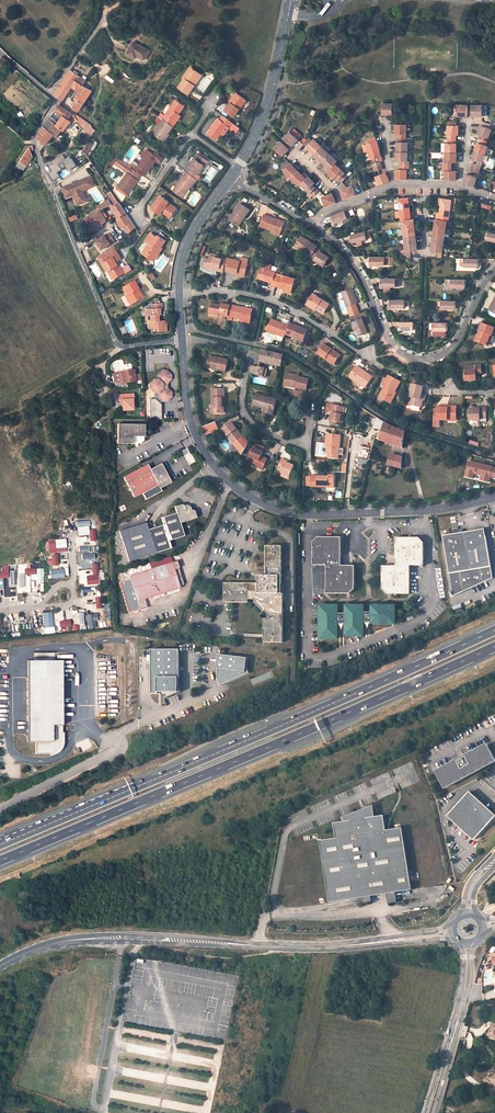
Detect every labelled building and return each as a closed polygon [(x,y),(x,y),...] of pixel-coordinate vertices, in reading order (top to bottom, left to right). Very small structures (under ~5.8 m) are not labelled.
[(149,51),(133,42),(127,54),(136,58),(137,55),(144,59),(149,51)] [(200,74),(191,67),(183,78),(185,79),(179,88),(189,95),(195,86),(193,85),(200,74)] [(55,94),(63,100),(72,87),(80,92),(75,99),(77,101),(73,108),(79,111),(80,110),(85,113),(88,107),(83,104),(92,91),(82,85),(85,80),(70,70),(55,94)] [(202,76),(200,74),(193,85),(195,86),(202,76)] [(238,93),(236,92),(229,101),(231,102),(238,93)] [(235,117),(247,100),(238,93),(231,102),(226,110),(235,117)] [(175,100),(164,115),(165,116),(163,120),(164,120),(172,126),(174,122),(173,121),(178,114),(184,107),(175,100)] [(393,115),(393,104),(382,104),(382,115),(393,115)] [(55,111),(63,116),(67,110),(59,105),(55,111)] [(457,116),(468,116),(468,105),(457,105),(457,116)] [(483,116),(483,105),(472,105),(472,116),(483,116)] [(64,131),(71,121),(74,123),(78,120),(75,115),(67,110),(63,116),(59,122),(56,125),(62,129),(64,131)] [(90,137),(96,130),(92,128),(93,127),(90,124),(76,114),(75,115),(78,120),(84,129),(90,137)] [(38,138),(46,144),(54,135),(57,137),(60,132),(62,129),(56,125),(59,122),(51,116),(49,119),(37,136),(38,138)] [(222,133),(228,125),(230,127),(233,123),(224,116),(221,120),(219,118),(209,132),(218,139),(222,133)] [(164,120),(154,134),(163,141),(167,134),(172,127),(172,126),(164,120)] [(234,123),(230,128),(236,133),(240,127),(234,123)] [(396,124),(396,134),(398,134),(398,138),(407,138),(407,125),(398,124),(396,124)] [(457,139),(457,135),(459,135),(459,125),(457,125),(448,125),(448,139),(457,139)] [(482,125),(479,134),(481,135),(480,139),(488,142),(493,129),(490,128),(482,125)] [(90,137),(84,129),(78,133),(86,145),(90,137)] [(294,129),(290,133),(297,140),(301,136),(294,129)] [(292,147),(298,140),(297,140),(290,133),(284,139),(292,147)] [(377,141),(376,137),(367,140),(368,143),(367,144),(369,152),(380,149),(378,141),(377,141)] [(82,149),(88,154),(98,143),(92,138),(82,149)] [(309,138),(303,144),(303,145),(306,147),(312,141),(309,138)] [(408,152),(408,143),(407,143),(407,138),(398,138),(398,142),(397,142),(397,152),(408,152)] [(309,150),(310,151),(308,153),(312,157),(313,156),(321,147),(313,139),(312,141),(306,147),(309,150)] [(448,139),(448,143),(446,143),(446,152),(457,152),(457,143),(457,139),(448,139)] [(486,154),(489,146),(487,146),(488,142),(480,139),(479,143),(478,143),(476,150),(486,154)] [(281,142),(274,149),(283,157),(289,150),(281,142)] [(27,148),(16,165),(23,170),(31,157),(29,152),(33,149),(31,145),(27,148)] [(317,159),(318,160),(317,162),(320,165),(321,163),(329,155),(321,147),(313,156),(317,159)] [(153,154),(146,149),(144,152),(146,154),(141,161),(136,158),(133,162),(136,164),(133,169),(140,174),(142,176),(145,171),(147,172),(155,160),(153,159),(156,156),(153,154)] [(369,152),(371,160),(382,157),(380,149),(369,152)] [(476,150),(473,158),(483,162),(486,154),(476,150)] [(155,152),(153,154),(156,156),(153,159),(155,160),(158,162),(162,157),(155,152)] [(410,166),(409,162),(408,162),(408,152),(397,152),(397,162),(401,162),(401,166),(410,166)] [(453,166),(453,162),(457,162),(457,152),(446,152),(446,162),(444,162),(444,166),(453,166)] [(198,153),(195,158),(196,159),(205,165),(207,167),(210,162),(198,153)] [(63,154),(48,163),(49,166),(52,171),(48,173),(53,181),(60,176),(55,169),(60,166),(62,168),(66,165),(69,170),(76,165),(70,156),(66,158),(63,154)] [(325,167),(326,168),(325,169),(328,172),(336,164),(337,162),(329,155),(321,163),(325,167)] [(198,174),(205,165),(196,159),(193,164),(190,168),(188,167),(186,171),(187,172),(197,179),(199,181),(202,177),(198,174)] [(288,161),(282,167),(284,170),(290,164),(288,161)] [(290,164),(284,170),(283,171),(291,179),(298,171),(300,169),(297,166),(295,169),(294,168),(290,164)] [(328,172),(334,179),(336,177),(339,180),(345,173),(336,164),(328,172)] [(408,172),(408,170),(410,170),(410,166),(401,166),(401,170),(397,170),(397,179),(408,179),(408,172)] [(456,180),(456,170),(453,170),(453,166),(444,166),(444,170),(446,170),(446,180),(456,180)] [(127,172),(117,186),(125,192),(129,186),(131,188),(137,179),(136,178),(140,174),(133,169),(132,168),(128,172),(127,172)] [(308,177),(305,174),(303,176),(302,175),(298,171),(291,179),(299,186),(308,177)] [(176,192),(183,197),(191,185),(192,186),(197,179),(187,172),(179,183),(181,185),(176,192)] [(339,180),(342,183),(348,176),(345,173),(339,180)] [(390,182),(386,173),(376,177),(380,186),(390,182)] [(72,183),(62,188),(67,197),(74,194),(79,204),(86,200),(83,196),(86,195),(83,189),(94,183),(89,174),(74,182),(74,183),(72,184),(72,183)] [(475,186),(478,177),(468,174),(465,183),(475,186)] [(317,188),(314,185),(315,183),(308,177),(299,186),(306,193),(308,191),(311,194),(317,188)] [(346,199),(356,195),(353,186),(348,188),(343,190),(344,193),(346,199)] [(311,194),(314,197),(320,190),(317,188),(311,194)] [(111,192),(108,194),(112,201),(116,198),(111,192)] [(332,194),(326,197),(323,198),(326,207),(336,203),(332,194)] [(168,202),(160,196),(151,208),(160,214),(161,212),(170,217),(176,209),(168,202)] [(411,208),(413,208),(413,204),(410,204),(410,201),(409,198),(399,199),(400,210),(411,208)] [(450,211),(452,200),(442,198),(440,198),(439,202),(442,202),(441,206),(441,209),(450,211)] [(112,204),(118,213),(116,214),(115,215),(117,217),(116,218),(122,228),(124,226),(128,233),(136,228),(118,201),(112,204)] [(250,210),(241,203),(229,219),(238,225),(243,216),(245,217),(250,210)] [(110,205),(116,214),(118,213),(112,204),(110,205)] [(404,220),(415,219),(414,215),(411,215),(411,212),(411,208),(400,210),(401,221),(404,220)] [(99,209),(85,219),(92,230),(96,228),(95,227),(97,226),(101,224),(106,221),(106,220),(99,209)] [(332,216),(335,223),(352,217),(349,209),(332,216)] [(440,213),(440,216),(437,215),(436,220),(446,221),(449,221),(450,211),(441,209),(440,213)] [(285,221),(265,214),(261,224),(265,226),(264,227),(274,231),(274,230),(281,232),(285,221)] [(405,228),(415,227),(415,219),(404,220),(405,228)] [(445,229),(446,221),(436,220),(435,227),(445,229)] [(405,228),(400,229),(401,236),(406,236),(416,235),(415,227),(405,228)] [(434,235),(444,237),(445,229),(435,227),(434,235)] [(351,235),(353,243),(367,240),(365,232),(351,235)] [(487,240),(494,242),(494,233),(488,232),(487,240)] [(104,234),(96,241),(102,249),(110,243),(111,244),(115,241),(110,233),(106,236),(104,234)] [(157,237),(151,233),(145,242),(151,246),(150,247),(149,246),(147,247),(142,254),(152,260),(154,258),(156,254),(157,255),(163,248),(161,247),(166,241),(159,235),(157,237)] [(406,236),(407,243),(417,242),(416,235),(406,236)] [(442,244),(444,237),(434,235),(433,243),(442,244)] [(301,237),(295,245),(312,256),(317,247),(318,246),(310,241),(309,242),(301,237)] [(408,251),(418,250),(417,242),(407,243),(408,251)] [(433,243),(432,251),(441,252),(442,244),(433,243)] [(120,259),(112,246),(97,258),(101,265),(102,264),(107,272),(108,271),(113,279),(123,273),(121,268),(119,264),(117,265),(115,262),(116,261),(120,259)] [(314,260),(324,266),(329,257),(324,254),(320,251),(321,250),(317,247),(312,256),(311,256),(315,259),(314,260)] [(224,267),(226,259),(218,257),(210,255),(210,258),(206,257),(204,264),(208,265),(207,266),(224,270),(224,267)] [(247,263),(249,259),(241,257),(240,261),(227,257),(226,259),(224,267),(236,270),(239,271),(238,273),(245,275),(248,263),(247,263)] [(370,257),(370,265),(388,265),(388,257),(370,257)] [(461,258),(461,267),(478,267),(478,259),(461,258)] [(275,275),(276,272),(270,270),(271,264),(265,262),(262,263),(258,276),(272,280),(271,283),(276,285),(279,276),(275,275)] [(124,274),(130,270),(128,266),(126,265),(124,266),(121,268),(123,273),(124,274)] [(285,290),(292,292),(296,279),(284,275),(284,277),(279,276),(276,285),(281,286),(282,285),(286,286),(286,288),(285,290)] [(381,279),(381,287),(399,287),(399,279),(381,279)] [(447,279),(447,288),(465,288),(465,280),(447,279)] [(133,281),(122,288),(126,295),(124,296),(129,305),(140,298),(135,290),(137,289),(133,281)] [(352,288),(342,292),(350,316),(359,313),(355,302),(357,302),(352,288)] [(330,302),(314,292),(307,301),(316,307),(324,312),(330,302)] [(390,300),(390,308),(404,309),(404,300),(390,300)] [(150,303),(144,307),(145,316),(145,321),(148,321),(150,321),(150,328),(156,327),(156,329),(156,333),(166,332),(165,322),(158,322),(157,316),(159,316),(159,310),(161,310),(161,304),(159,304),(158,301),(154,301),(154,302),(154,304),(151,305),(150,303)] [(441,301),(441,309),(455,309),(455,301),(441,301)] [(230,303),(223,302),(222,304),(212,302),(210,313),(215,313),(220,314),(220,313),(228,315),(230,304),(230,303)] [(228,318),(233,319),(233,316),(242,318),(251,319),(253,308),(230,304),(228,315),(228,318)] [(362,316),(351,321),(353,326),(355,326),(358,335),(368,331),(362,316)] [(281,321),(272,318),(268,330),(285,336),(286,333),(289,326),(280,323),(281,321)] [(493,326),(480,321),(477,330),(480,331),(479,334),(478,334),(475,340),(485,343),(488,335),(490,335),(493,326)] [(286,333),(303,340),(308,329),(290,322),(289,326),(286,333)] [(399,322),(399,330),(413,331),(413,322),(399,322)] [(433,322),(433,331),(447,331),(447,323),(433,322)] [(341,354),(324,343),(318,353),(330,360),(331,359),(335,361),(341,354)] [(283,355),(262,350),(259,361),(281,366),(283,355)] [(229,359),(210,354),(208,365),(217,367),(217,368),(226,370),(229,359)] [(372,375),(357,364),(349,375),(358,381),(359,380),(366,385),(372,375)] [(480,364),(466,365),(466,370),(464,370),(465,381),(476,381),(476,374),(481,373),(480,364)] [(249,373),(256,374),(258,368),(250,366),(249,373)] [(133,370),(120,372),(122,383),(135,381),(133,370)] [(167,371),(162,371),(158,375),(158,380),(154,380),(150,385),(150,389),(155,393),(159,393),(159,397),(163,401),(167,401),(172,397),(172,392),(167,388),(167,384),(171,380),(171,375),(167,371)] [(298,376),(287,374),(285,384),(296,387),(295,389),(306,391),(309,381),(297,378),(298,376)] [(400,380),(389,375),(384,385),(385,385),(388,387),(383,398),(391,402),(396,390),(400,380)] [(380,397),(383,398),(388,387),(385,385),(380,397)] [(423,387),(412,385),(409,397),(413,398),(411,406),(421,408),(423,401),(424,401),(426,396),(421,395),(423,387)] [(225,387),(211,388),(212,402),(214,402),(215,412),(224,411),(224,396),(225,396),(225,387)] [(134,400),(134,395),(118,396),(119,401),(122,401),(122,406),(123,411),(133,410),(133,405),(132,400),(134,400)] [(277,401),(256,396),(253,407),(262,409),(265,409),(264,410),(274,413),(277,401)] [(343,407),(327,404),(326,412),(332,414),(330,423),(342,425),(344,414),(342,413),(343,407)] [(456,418),(456,407),(447,407),(447,409),(438,408),(438,411),(438,421),(439,421),(452,421),(452,418),(456,418)] [(486,419),(486,408),(480,408),(480,410),(475,410),(469,410),(468,420),(469,421),(473,421),(480,421),(480,419),(486,419)] [(235,444),(243,438),(236,429),(237,428),(232,420),(223,427),(235,444)] [(216,422),(202,426),(204,435),(218,431),(216,422)] [(384,427),(379,440),(402,448),(405,431),(391,426),(385,423),(384,427)] [(144,437),(145,425),(118,424),(117,443),(133,444),(133,443),(135,443),(135,446),(138,446),(138,443),(141,444),(144,441),(144,437)] [(244,437),(237,428),(236,429),(243,438),(244,437)] [(339,448),(340,436),(326,435),(325,447),(327,447),(329,447),(328,455),(328,459),(338,459),(338,454),(339,448)] [(265,449),(255,445),(250,458),(255,460),(253,464),(257,466),(257,467),(263,470),(268,460),(261,458),(265,449)] [(390,455),(387,465),(402,469),(403,459),(390,455)] [(286,462),(281,460),(278,468),(283,470),(281,474),(290,477),(294,467),(289,465),(285,463),(286,462)] [(465,476),(473,478),(474,473),(481,475),(480,480),(489,482),(490,476),(494,477),(494,468),(492,467),(468,461),(465,476)] [(146,499),(162,491),(161,488),(171,482),(161,463),(150,469),(148,464),(124,477),(134,497),(143,493),(146,499)] [(328,478),(310,477),(310,487),(317,487),(317,486),(328,486),(328,488),(334,488),(335,476),(328,476),(328,478)] [(126,561),(169,547),(167,540),(182,535),(178,522),(194,517),(193,511),(190,509),(188,509),(188,507),(184,505),(181,506),(181,505),(179,504),(173,506),(174,512),(159,517),(161,524),(146,529),(144,522),(116,531),(126,561)] [(485,529),(443,536),(449,574),(453,597),(493,579),(485,529)] [(326,593),(350,593),(354,588),(354,565),(341,565),(341,536),(317,536),(312,541),(312,565),(326,565),(326,593)] [(410,593),(410,565),(423,565),(423,541),(419,536),(395,536),(395,565),(381,565),(381,588),(386,593),(410,593)] [(66,539),(55,540),(56,552),(67,551),(66,539)] [(279,594),(279,584),(281,584),(281,546),(266,546),(266,576),(258,576),(258,583),(224,583),(224,602),(248,602),(248,599),(254,599),(267,613),(267,618),(264,618),(264,642),(283,642),(283,594),(281,594),(279,594)] [(144,598),(179,587),(183,583),(175,560),(150,568),(147,561),(126,568),(126,570),(120,572),(122,580),(118,581),(128,613),(147,607),(144,598)] [(64,570),(51,571),(51,579),(65,578),(64,570)] [(99,575),(87,576),(88,585),(100,584),(99,575)] [(91,587),(81,588),(82,597),(86,596),(86,592),(91,592),(91,587)] [(394,623),(394,605),(371,605),(371,611),(363,611),(363,605),(345,605),(345,611),(337,611),(337,605),(319,605),(319,637),(337,637),(337,622),(345,622),(345,635),(363,635),(363,621),(371,621),(371,622),(394,623)] [(52,612),(44,613),(45,628),(54,627),(52,612)] [(179,650),(151,650),(152,694),(158,694),(158,692),(178,692),(178,678),(179,678),(179,650)] [(247,658),(218,655),(216,668),(218,668),(217,673),(217,677),(218,682),(220,686),(249,673),(246,666),(247,658)] [(27,662),(27,678),(62,677),(62,661),(27,662)] [(62,677),(27,678),(28,743),(36,743),(36,754),(50,754),(54,754),(57,752),(60,750),(62,748),(63,746),(62,677)] [(437,772),(445,787),(494,761),(494,757),(488,744),(437,772)] [(469,792),(448,814),(475,839),(494,817),(494,816),(469,792)] [(396,891),(412,889),(403,827),(387,829),(384,814),(375,816),(368,817),(367,814),(370,814),(369,808),(351,815),(351,819),(348,820),(334,822),(337,837),(320,839),(330,901),(363,896),(371,895),(387,892),(396,891)] [(397,901),(396,891),(387,892),(389,903),(397,901)] [(484,1080),(490,1086),(494,1083),(494,1084),(494,1075),(491,1078),(489,1076),(484,1080)]
